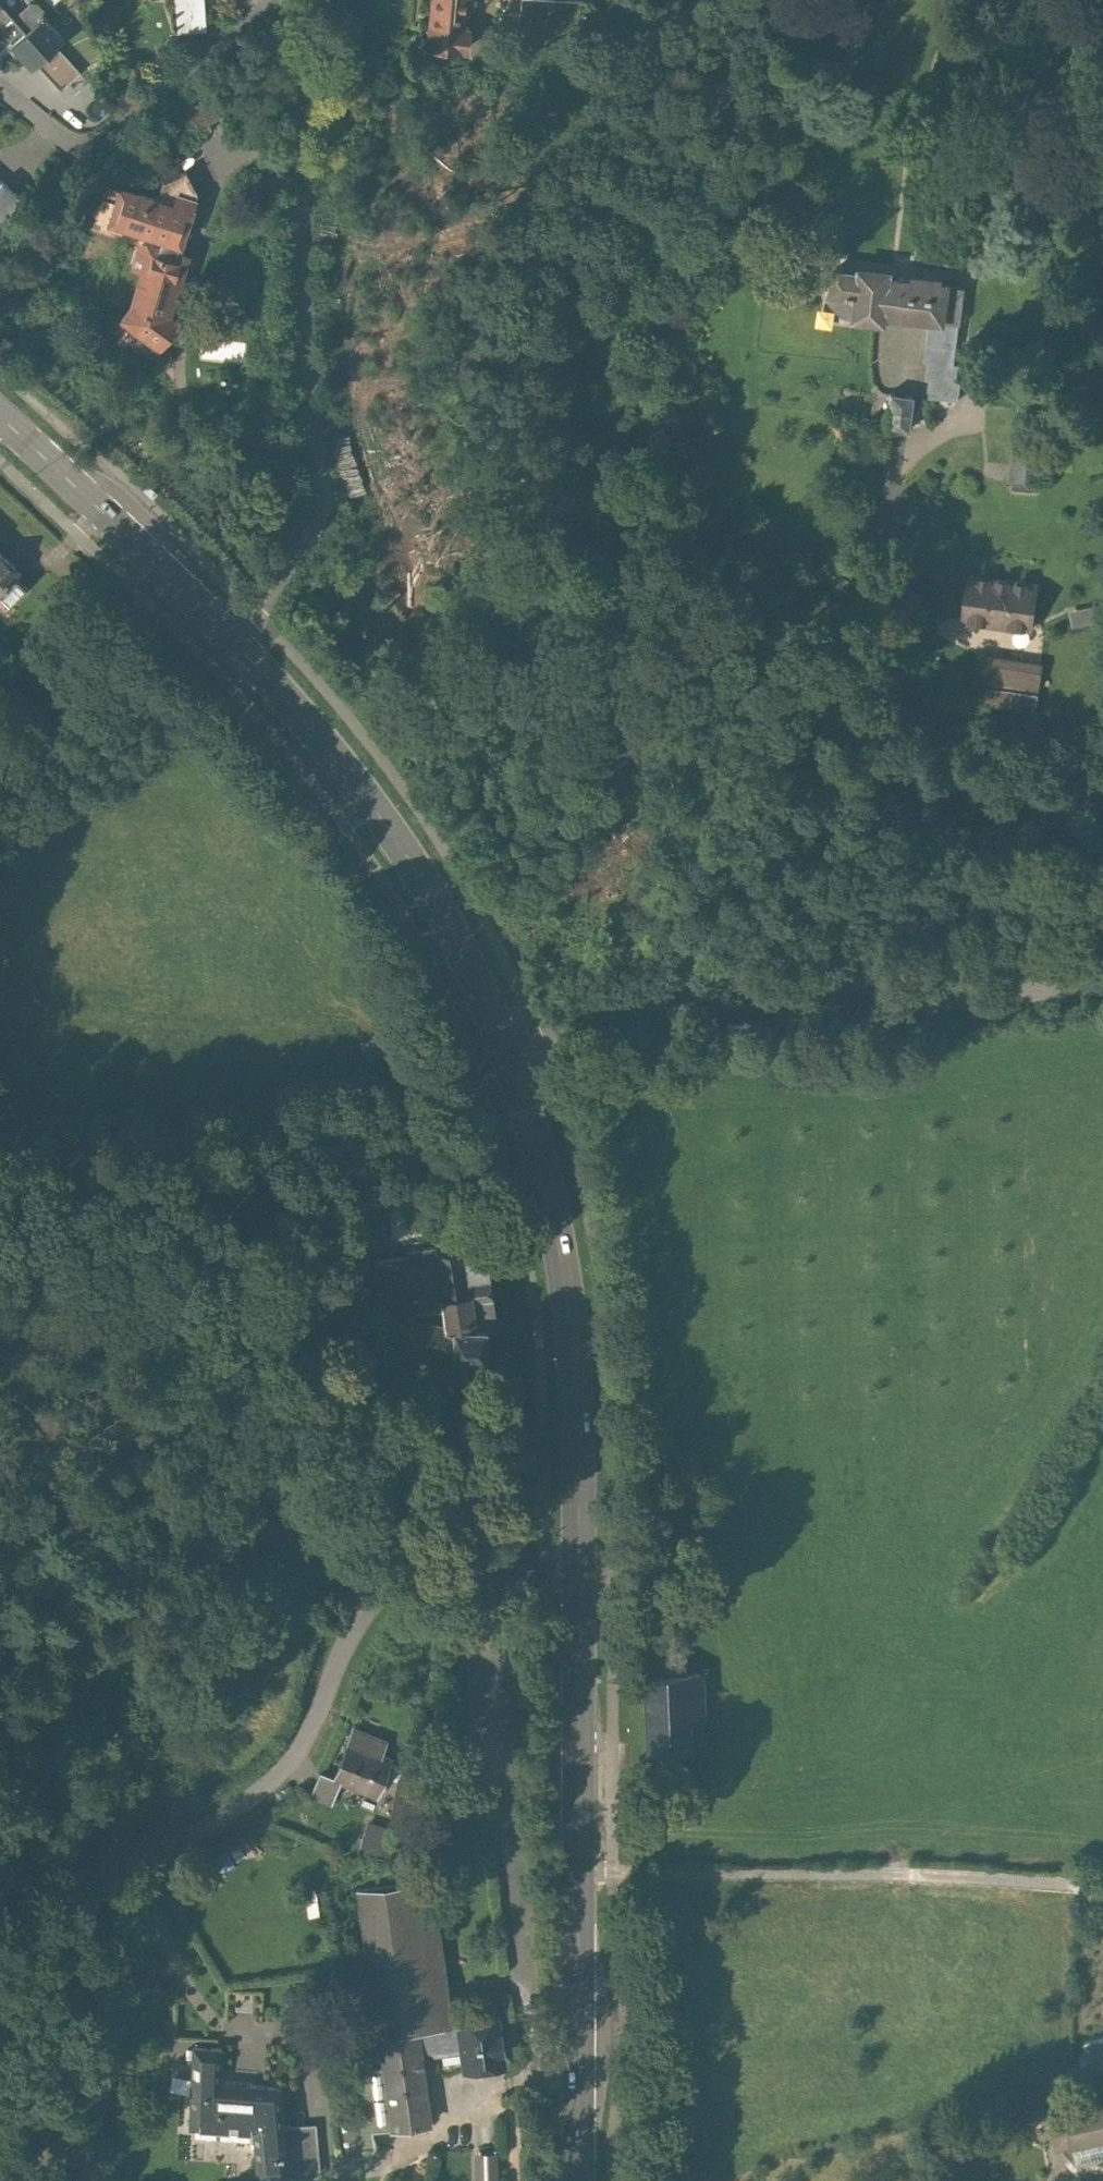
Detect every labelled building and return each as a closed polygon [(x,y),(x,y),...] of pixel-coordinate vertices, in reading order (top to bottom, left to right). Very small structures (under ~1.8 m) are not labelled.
[(178,33),(200,31),(198,0),(176,0),(178,33)] [(426,51),(468,54),(469,36),(464,35),(467,0),(430,0),(426,51)] [(27,5),(9,21),(23,36),(41,20),(41,13),(33,4),(27,5)] [(23,36),(9,49),(28,70),(34,64),(52,48),(60,41),(41,20),(23,36)] [(77,76),(52,48),(34,64),(59,92),(77,76)] [(160,187),(156,204),(170,208),(173,199),(193,205),(195,196),(182,175),(160,187)] [(104,228),(116,191),(104,187),(89,234),(136,249),(156,255),(159,246),(104,228)] [(193,205),(173,199),(170,208),(156,204),(116,191),(104,228),(159,246),(178,252),(193,205)] [(156,255),(136,249),(128,272),(141,276),(129,312),(116,327),(156,356),(175,329),(166,322),(186,260),(175,256),(173,261),(156,255)] [(886,267),(850,262),(850,269),(825,266),(822,294),(847,297),(845,317),(880,322),(881,313),(914,317),(929,319),(924,359),(929,359),(927,379),(932,380),(931,394),(959,397),(961,380),(958,379),(960,361),(953,361),(963,279),(885,270),(886,267)] [(244,346),(200,343),(199,364),(243,366),(244,346)] [(907,392),(883,390),(880,419),(904,421),(907,392)] [(1030,444),(1013,443),(1010,478),(1027,479),(1030,444)] [(0,561),(0,598),(14,583),(19,578),(0,561)] [(1042,581),(972,574),(968,616),(1037,623),(1042,581)] [(14,583),(0,598),(0,603),(11,613),(27,596),(14,583)] [(1040,659),(979,652),(973,708),(1033,715),(1040,659)] [(409,1258),(376,1263),(383,1317),(388,1317),(410,1313),(442,1309),(445,1328),(446,1335),(454,1334),(486,1333),(486,1330),(495,1328),(483,1248),(433,1255),(433,1250),(408,1253),(409,1258)] [(388,1317),(391,1349),(455,1367),(454,1334),(446,1335),(445,1328),(411,1322),(410,1313),(388,1317)] [(486,1367),(486,1333),(454,1334),(455,1367),(486,1367)] [(704,1678),(646,1679),(647,1754),(691,1753),(691,1721),(705,1721),(704,1678)] [(353,1726),(333,1778),(320,1773),(311,1797),(331,1805),(339,1783),(377,1797),(392,1756),(383,1752),(388,1739),(353,1726)] [(397,1829),(367,1820),(359,1845),(390,1854),(397,1829)] [(432,1883),(356,1893),(370,1995),(375,2036),(396,2033),(451,2026),(432,1883)] [(375,2036),(370,1995),(343,1999),(363,2148),(374,2147),(371,2130),(388,2128),(376,2043),(375,2036)] [(375,2036),(376,2043),(388,2128),(432,2122),(423,2057),(460,2052),(462,2068),(506,2062),(500,2013),(456,2019),(457,2025),(451,2026),(396,2033),(375,2036)] [(1102,2070),(1102,2039),(1087,2043),(1093,2072),(1102,2070)] [(289,2173),(285,2125),(282,2083),(222,2081),(223,2047),(192,2046),(189,2126),(251,2128),(255,2176),(289,2173)] [(1052,2115),(1059,2147),(1082,2171),(1079,2174),(1086,2180),(1095,2180),(1102,2174),(1102,2142),(1101,2136),(1102,2136),(1102,2103),(1052,2115)] [(316,2123),(285,2125),(289,2173),(289,2176),(320,2173),(316,2123)] [(475,2153),(476,2180),(498,2180),(497,2153),(475,2153)]
